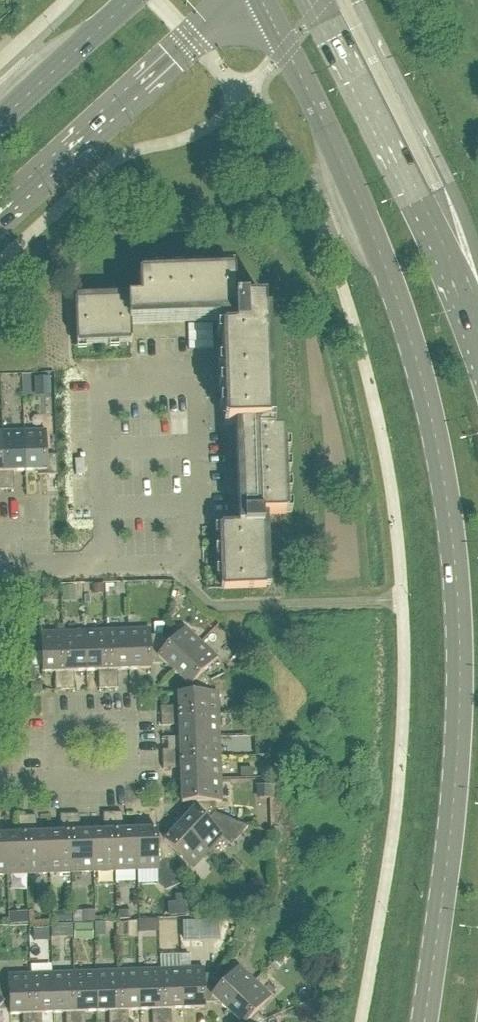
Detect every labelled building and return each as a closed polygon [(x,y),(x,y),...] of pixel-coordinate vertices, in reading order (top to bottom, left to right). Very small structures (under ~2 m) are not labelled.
[(235,303),(234,276),(139,279),(139,301),(75,303),(77,345),(131,343),(130,321),(234,317),(235,331),(223,332),(227,426),(240,426),(243,527),(221,528),(224,590),(265,588),(263,515),(285,515),(283,432),(269,432),(264,302),(235,303)] [(23,433),(24,473),(45,472),(45,477),(57,477),(56,456),(46,456),(45,432),(23,433)] [(12,473),(24,473),(23,433),(2,433),(4,491),(13,491),(12,473)] [(98,605),(98,615),(103,615),(103,618),(111,618),(111,605),(98,605)] [(174,674),(201,644),(184,629),(169,644),(161,636),(154,656),(174,674)] [(118,672),(129,671),(127,631),(106,632),(108,690),(118,690),(118,672)] [(154,656),(161,636),(150,637),(150,631),(127,631),(129,671),(151,671),(151,656),(154,656)] [(99,691),(108,690),(106,632),(84,633),(86,673),(98,672),(99,691)] [(74,673),(86,673),(84,633),(63,634),(65,692),(75,692),(74,673)] [(56,692),(65,692),(63,634),(41,634),(42,674),(55,674),(56,692)] [(192,690),(211,682),(203,674),(217,659),(201,644),(174,674),(192,690)] [(22,684),(29,683),(35,683),(34,669),(22,669),(22,684)] [(179,717),(219,715),(218,693),(211,693),(211,682),(192,690),(193,694),(178,695),(179,716),(179,717)] [(179,717),(179,716),(161,717),(161,713),(160,713),(161,727),(179,726),(179,738),(219,737),(219,715),(179,717)] [(162,761),(220,758),(219,737),(179,738),(180,751),(162,751),(162,761)] [(181,781),(221,779),(220,758),(162,761),(162,770),(180,770),(181,781)] [(196,807),(216,815),(215,803),(222,802),(221,779),(181,781),(182,804),(196,803),(196,807)] [(248,828),(216,815),(196,807),(179,826),(208,854),(223,839),(231,847),(243,834),(242,834),(248,828)] [(93,873),(115,872),(112,814),(103,814),(104,832),(91,833),(93,873)] [(136,871),(134,831),(123,832),(122,814),(112,814),(115,872),(136,871)] [(93,873),(91,833),(80,833),(79,815),(69,816),(72,873),(93,873)] [(50,874),(72,873),(69,816),(60,816),(61,834),(48,835),(50,874)] [(7,876),(29,875),(26,817),(17,818),(17,836),(5,836),(7,876)] [(50,874),(48,835),(37,835),(36,817),(26,817),(29,875),(50,874)] [(193,869),(208,854),(179,826),(160,845),(169,864),(177,855),(193,869)] [(169,864),(160,845),(157,845),(157,831),(134,831),(136,871),(157,870),(158,880),(165,892),(180,885),(169,864)] [(85,902),(73,902),(74,923),(106,922),(105,893),(85,893),(85,902)] [(181,958),(180,946),(153,947),(153,960),(181,958)] [(238,968),(224,983),(216,976),(209,994),(227,1011),(254,983),(238,968)] [(183,1010),(181,970),(160,971),(162,1021),(172,1021),(171,1010),(183,1010)] [(204,976),(204,970),(181,970),(183,1010),(205,1009),(205,994),(209,994),(216,976),(204,976)] [(160,971),(138,972),(140,1011),(152,1011),(152,1021),(162,1021),(160,971)] [(117,972),(95,973),(97,1012),(108,1012),(109,1021),(119,1021),(117,972)] [(140,1011),(138,972),(117,972),(119,1021),(128,1021),(128,1011),(140,1011)] [(97,1012),(95,973),(74,974),(76,1021),(85,1021),(85,1013),(97,1012)] [(54,1014),(52,974),(31,975),(32,1015),(31,1015),(31,1021),(42,1021),(42,1014),(54,1014)] [(74,974),(52,974),(54,1014),(65,1014),(66,1021),(76,1021),(74,974)] [(10,1015),(31,1015),(32,1015),(31,975),(8,976),(9,982),(0,983),(0,990),(5,1001),(9,1001),(10,1015)] [(264,1021),(256,1013),(270,998),(254,983),(227,1011),(239,1021),(262,1021),(264,1021)]
